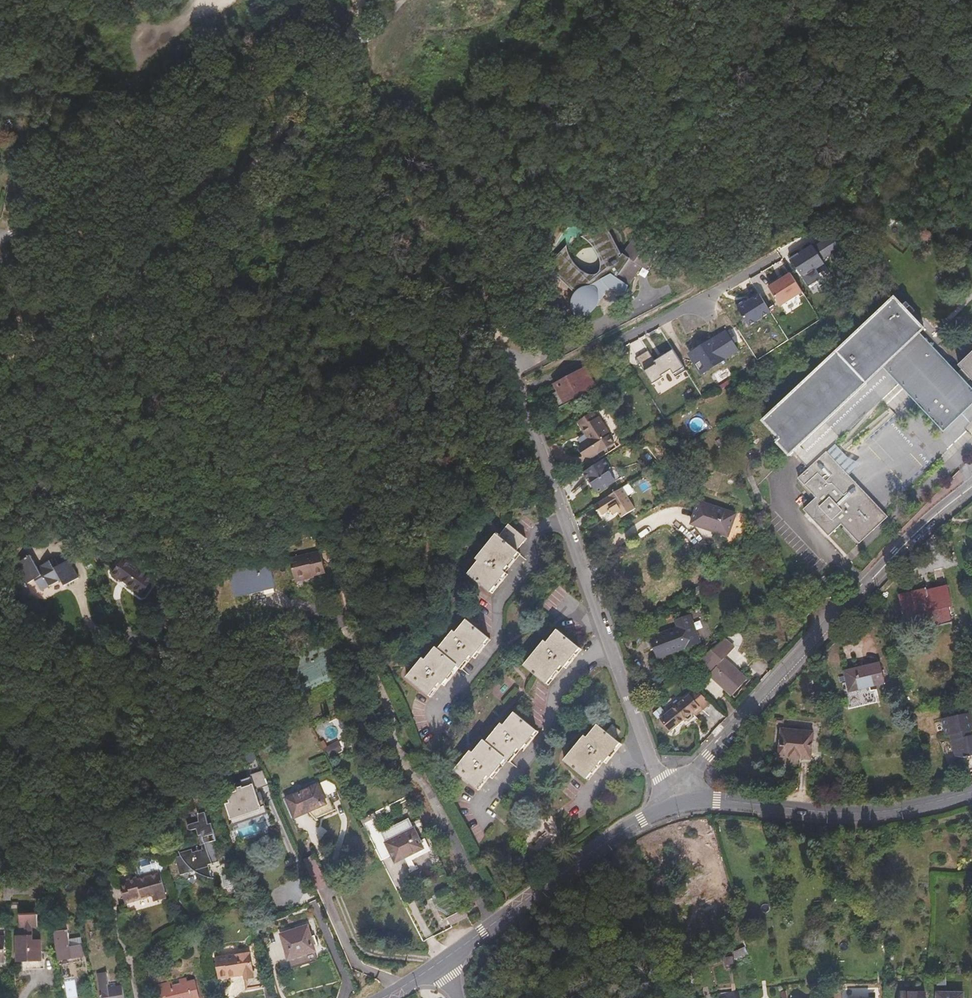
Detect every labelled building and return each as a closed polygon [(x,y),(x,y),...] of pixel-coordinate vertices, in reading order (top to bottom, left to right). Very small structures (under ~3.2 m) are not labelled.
[(560,264),(551,257),(543,267),(573,293),(570,298),(568,304),(569,308),(572,314),(581,314),(588,310),(591,304),(593,296),(598,295),(603,288),(604,290),(622,292),(623,284),(635,265),(640,268),(649,253),(626,238),(614,255),(596,225),(585,232),(591,242),(587,244),(589,271),(584,281),(563,261),(560,264)] [(591,242),(585,232),(581,234),(587,244),(591,242)] [(554,253),(551,257),(560,264),(563,261),(554,253)] [(898,303),(764,430),(793,462),(928,334),(898,303)] [(684,360),(697,379),(738,354),(731,343),(735,340),(729,333),(725,336),(723,334),(684,360)] [(963,370),(967,374),(963,377),(926,341),(890,376),(950,434),(971,411),(971,386),(970,384),(971,382),(971,361),(963,370)] [(581,378),(578,371),(548,387),(551,394),(553,393),(558,403),(561,404),(568,400),(569,397),(584,389),(579,379),(581,378)] [(589,414),(574,424),(589,449),(607,437),(596,419),(593,420),(589,414)] [(892,519),(830,456),(804,482),(822,501),(808,514),(834,540),(846,528),(864,547),(892,519)] [(597,464),(578,477),(582,484),(584,483),(587,487),(585,488),(591,498),(615,483),(608,473),(601,471),(597,464)] [(617,491),(589,509),(592,514),(594,513),(597,518),(606,513),(609,518),(613,516),(617,521),(631,512),(617,491)] [(704,498),(696,520),(732,533),(740,511),(704,498)] [(494,528),(473,553),(476,556),(466,568),(491,589),(506,572),(502,568),(517,550),(512,544),(521,534),(507,521),(498,530),(494,528)] [(289,558),(295,579),(313,574),(314,576),(325,573),(320,551),(289,558)] [(29,555),(16,563),(23,576),(27,583),(34,579),(41,591),(60,579),(64,586),(78,578),(68,560),(58,566),(54,558),(37,568),(29,555)] [(124,558),(112,574),(141,594),(153,579),(124,558)] [(243,560),(245,567),(253,565),(252,558),(243,560)] [(235,596),(257,591),(274,587),(268,562),(253,565),(245,567),(229,571),(235,596)] [(274,587),(257,591),(259,595),(276,593),(274,587)] [(899,597),(904,620),(929,615),(932,630),(953,626),(950,607),(952,607),(949,589),(928,593),(927,591),(899,597)] [(434,641),(423,654),(419,652),(403,672),(427,692),(437,678),(440,680),(455,663),(458,664),(468,652),(471,654),(488,633),(463,614),(452,627),(449,626),(436,642),(434,641)] [(542,635),(524,662),(549,678),(562,660),(565,663),(579,641),(554,624),(546,637),(542,635)] [(650,640),(656,661),(686,652),(679,631),(650,640)] [(711,672),(709,675),(726,690),(732,695),(746,679),(723,659),(721,657),(730,646),(724,640),(698,661),(711,672)] [(721,657),(723,659),(733,648),(730,646),(721,657)] [(846,677),(852,703),(872,699),(871,693),(883,691),(878,670),(846,677)] [(709,675),(707,674),(698,684),(721,704),(728,696),(724,693),(726,690),(709,675)] [(695,689),(690,694),(702,705),(707,700),(695,689)] [(669,718),(680,729),(689,719),(693,721),(695,719),(696,716),(694,714),(702,705),(690,694),(669,718)] [(501,722),(485,741),(483,739),(472,752),(468,750),(454,769),(477,786),(487,775),(490,776),(505,757),(509,759),(519,748),(523,750),(538,730),(513,711),(503,724),(501,722)] [(971,734),(971,715),(951,721),(955,738),(959,737),(963,751),(966,758),(971,758),(971,739),(970,734),(971,734)] [(680,729),(669,718),(662,726),(674,736),(680,729)] [(583,735),(564,760),(589,779),(602,761),(605,763),(621,742),(614,737),(620,729),(612,723),(605,730),(597,723),(586,737),(583,735)] [(782,735),(781,760),(814,761),(815,736),(782,735)] [(338,744),(331,747),(336,756),(342,753),(338,744)] [(263,771),(250,775),(254,790),(267,786),(263,771)] [(249,778),(240,780),(243,790),(252,787),(249,778)] [(324,781),(318,784),(323,795),(328,795),(335,792),(332,786),(324,781)] [(323,795),(318,784),(286,798),(293,815),(307,809),(308,812),(315,819),(334,810),(328,795),(323,795)] [(231,806),(226,807),(231,824),(262,814),(254,788),(228,796),(231,806)] [(307,809),(293,815),(294,818),(308,812),(307,809)] [(202,876),(212,878),(208,865),(219,862),(213,841),(217,841),(212,824),(209,825),(205,812),(198,814),(200,822),(191,824),(189,826),(190,830),(192,830),(197,829),(203,849),(193,852),(193,849),(180,853),(181,856),(176,857),(181,875),(195,871),(202,876)] [(386,843),(382,834),(373,817),(363,822),(382,861),(392,856),(386,843)] [(382,834),(386,843),(414,829),(409,820),(382,834)] [(396,863),(405,858),(424,848),(420,841),(414,829),(386,843),(392,856),(396,863)] [(424,848),(405,858),(407,863),(431,851),(425,839),(420,841),(424,848)] [(257,851),(245,855),(248,864),(260,860),(257,851)] [(139,879),(161,873),(165,872),(159,852),(138,858),(134,863),(138,877),(139,879)] [(168,898),(161,873),(139,879),(138,877),(127,880),(129,884),(121,886),(126,904),(144,899),(144,897),(154,894),(156,902),(168,898)] [(14,894),(14,883),(4,883),(4,900),(11,900),(11,894),(14,894)] [(32,883),(14,883),(14,894),(32,894),(32,889),(32,883)] [(447,919),(450,925),(468,916),(465,909),(447,919)] [(32,926),(38,926),(37,915),(20,915),(20,927),(26,926),(27,936),(17,937),(18,953),(30,952),(30,961),(42,960),(41,940),(33,941),(32,926)] [(66,924),(64,924),(54,925),(60,959),(83,956),(82,946),(71,947),(68,930),(67,930),(66,924)] [(281,935),(289,959),(315,951),(307,926),(281,935)] [(30,952),(18,953),(18,961),(23,960),(24,966),(27,966),(27,970),(45,969),(45,960),(42,960),(30,961),(30,952)] [(247,990),(268,986),(258,953),(218,957),(220,977),(245,974),(247,990)] [(293,971),(291,965),(282,964),(285,973),(293,971)] [(99,974),(103,997),(125,997),(123,986),(116,988),(110,989),(109,989),(108,984),(110,984),(108,973),(99,974)] [(195,981),(165,989),(164,984),(154,986),(157,997),(200,997),(195,981)]
